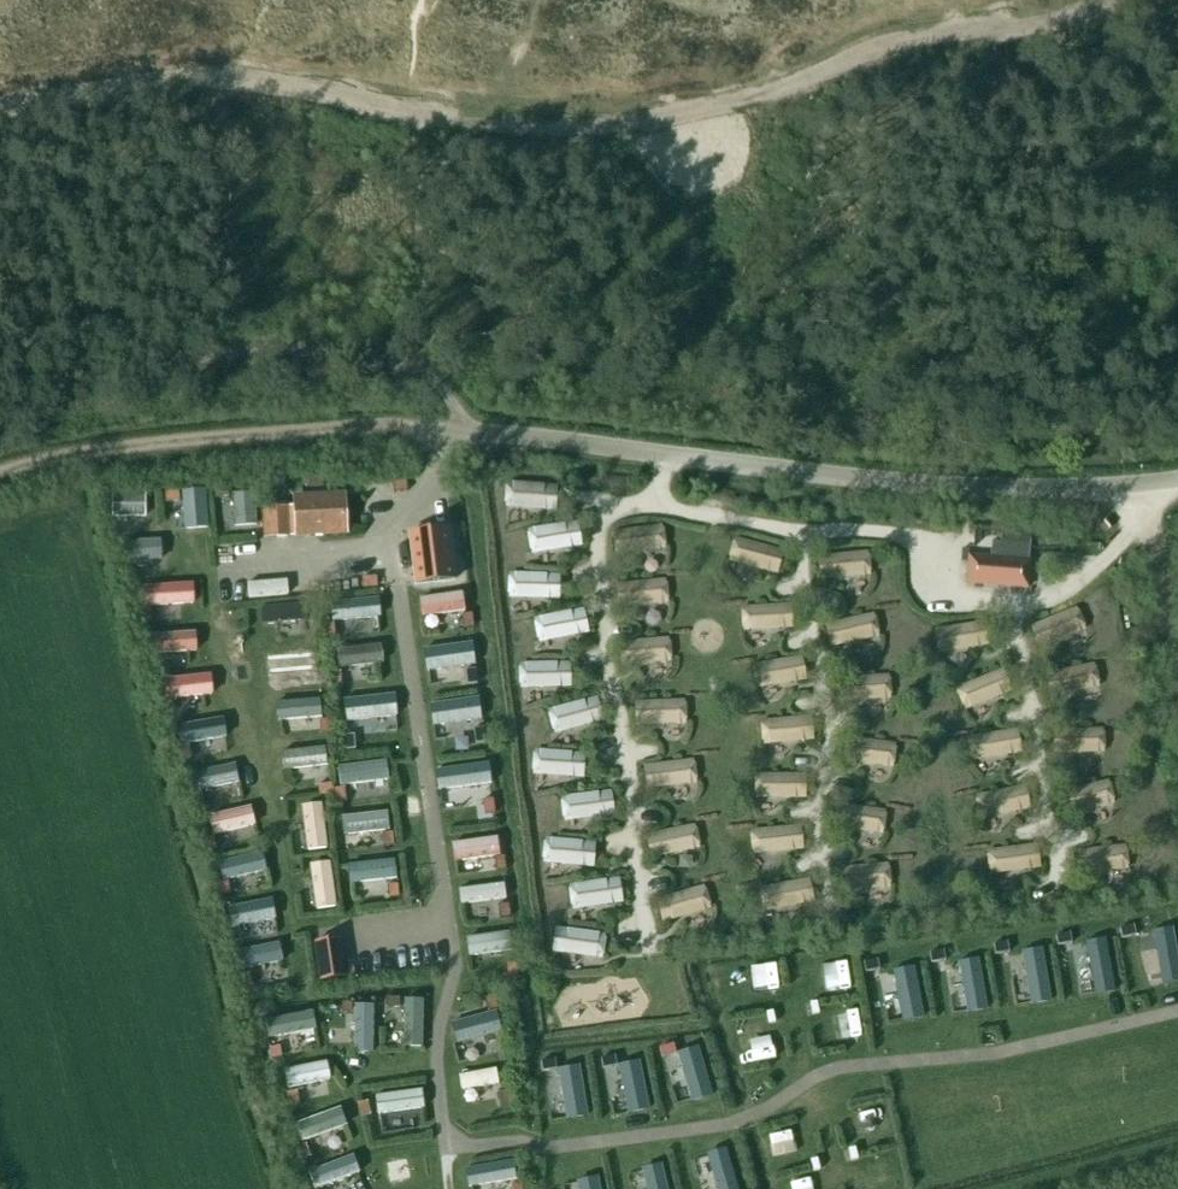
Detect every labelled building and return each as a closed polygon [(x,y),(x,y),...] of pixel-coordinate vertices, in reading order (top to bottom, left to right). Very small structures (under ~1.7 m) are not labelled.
[(310,488),(324,487),(323,473),(309,475),(310,488)] [(557,514),(559,489),(508,486),(506,511),(557,514)] [(228,489),(214,489),(214,499),(229,498),(228,489)] [(158,522),(159,495),(122,493),(120,520),(158,522)] [(179,493),(165,494),(165,503),(179,503),(179,493)] [(343,497),(295,499),(297,535),(345,532),(343,497)] [(112,507),(112,498),(100,498),(100,507),(112,507)] [(207,498),(182,498),(185,536),(209,534),(207,498)] [(250,502),(228,501),(226,535),(248,536),(250,502)] [(289,508),(263,509),(264,536),(264,539),(291,538),(289,508)] [(583,551),(579,525),(529,532),(533,559),(583,551)] [(665,553),(662,529),(613,535),(616,559),(665,553)] [(1013,544),(1014,532),(1005,532),(1004,543),(1013,544)] [(451,539),(411,544),(417,595),(457,591),(451,539)] [(166,572),(167,542),(134,541),(134,572),(166,572)] [(785,555),(735,542),(729,565),(779,578),(785,555)] [(872,582),(870,555),(820,558),(822,584),(872,582)] [(1030,561),(968,557),(966,584),(1027,589),(1030,561)] [(560,604),(561,579),(510,576),(508,600),(527,602),(560,604)] [(191,603),(191,581),(147,582),(147,604),(191,603)] [(669,608),(667,581),(617,586),(620,613),(669,608)] [(457,628),(455,596),(420,599),(422,630),(457,628)] [(378,606),(334,610),(336,626),(380,623),(378,606)] [(793,607),(743,609),(744,635),(795,632),(793,607)] [(1077,608),(1027,626),(1036,651),(1086,632),(1077,608)] [(151,609),(141,609),(142,624),(152,623),(151,609)] [(589,638),(585,612),(535,619),(539,646),(589,638)] [(301,613),(260,616),(262,640),(303,637),(301,613)] [(463,630),(472,629),(471,614),(461,615),(463,630)] [(878,642),(873,617),(825,627),(830,651),(878,642)] [(333,622),(324,623),(325,638),(335,637),(333,622)] [(988,647),(984,622),(935,629),(939,655),(988,647)] [(191,652),(191,632),(155,632),(155,652),(191,652)] [(671,641),(621,645),(623,669),(673,665),(671,641)] [(376,646),(336,650),(338,672),(379,667),(376,646)] [(462,676),(457,648),(425,653),(430,681),(462,676)] [(305,653),(265,661),(270,690),(311,682),(305,653)] [(803,660),(752,668),(755,692),(807,685),(803,660)] [(571,690),(571,665),(522,667),(523,692),(571,690)] [(1097,688),(1093,665),(1042,675),(1047,698),(1097,688)] [(315,686),(325,685),(324,670),(314,671),(315,686)] [(1001,670),(955,688),(964,711),(1011,693),(1001,670)] [(467,686),(476,685),(475,671),(465,672),(467,686)] [(341,672),(331,673),(333,688),(342,687),(341,672)] [(205,695),(205,675),(169,675),(169,695),(205,695)] [(890,703),(888,678),(839,681),(841,706),(890,703)] [(468,718),(466,693),(436,696),(438,721),(468,718)] [(604,725),(597,700),(549,714),(556,738),(604,725)] [(172,702),(162,702),(163,716),(172,716),(172,702)] [(309,702),(277,705),(279,730),(312,727),(309,702)] [(380,702),(340,707),(342,728),(383,723),(380,702)] [(687,727),(686,702),(635,704),(636,729),(662,728),(687,727)] [(223,739),(220,717),(184,723),(187,745),(223,739)] [(321,734),(331,733),(330,719),(320,720),(321,734)] [(812,720),(761,723),(763,749),(814,745),(812,720)] [(1103,754),(1102,729),(1053,730),(1054,755),(1103,754)] [(475,745),(484,744),(483,730),(473,731),(475,745)] [(1016,730),(966,737),(970,762),(1020,755),(1016,730)] [(344,752),(354,751),(352,736),(343,737),(344,752)] [(895,746),(847,740),(844,766),(892,772),(895,746)] [(188,746),(179,748),(182,762),(191,761),(188,746)] [(480,775),(475,748),(439,753),(444,780),(480,775)] [(317,751),(276,759),(282,785),(323,777),(317,751)] [(584,782),(585,756),(535,752),(534,779),(584,782)] [(387,782),(384,759),(339,764),(342,787),(387,782)] [(696,787),(693,763),(645,768),(648,793),(696,787)] [(239,778),(236,764),(192,773),(195,788),(239,778)] [(805,777),(758,776),(757,801),(805,802),(805,777)] [(1115,811),(1110,781),(1058,790),(1064,820),(1115,811)] [(319,787),(320,797),(334,795),(333,785),(319,787)] [(1028,809),(1024,786),(974,795),(979,819),(1028,809)] [(345,788),(335,789),(337,804),(346,803),(345,788)] [(201,792),(191,794),(194,808),(203,806),(201,792)] [(616,819),(612,793),(562,800),(566,827),(616,819)] [(483,824),(480,797),(449,800),(452,827),(483,824)] [(484,816),(494,815),(493,801),(483,802),(484,816)] [(254,824),(249,804),(209,814),(214,834),(254,824)] [(883,839),(887,813),(838,806),(834,832),(883,839)] [(317,816),(293,818),(295,858),(319,857),(317,816)] [(383,838),(380,817),(342,821),(345,843),(383,838)] [(699,854),(694,828),(646,837),(650,863),(699,854)] [(801,829),(751,833),(753,858),(804,854),(801,829)] [(384,848),(393,847),(392,833),(382,834),(384,848)] [(213,837),(204,839),(207,853),(216,851),(213,837)] [(596,845),(546,842),(544,867),(594,871),(596,845)] [(1036,845),(986,851),(989,876),(1039,869),(1036,845)] [(1125,847),(1074,852),(1077,876),(1127,871),(1125,847)] [(265,869),(261,854),(218,864),(222,879),(265,869)] [(495,873),(505,872),(503,858),(494,859),(495,873)] [(890,867),(840,871),(842,896),(892,892),(890,867)] [(386,895),(384,871),(344,874),(346,899),(386,895)] [(324,876),(297,880),(302,921),(329,917),(324,876)] [(623,906),(619,880),(569,887),(573,914),(623,906)] [(228,882),(218,884),(221,898),(231,896),(228,882)] [(810,882),(761,891),(766,916),(814,908),(810,882)] [(501,884),(461,888),(463,905),(503,901),(501,884)] [(389,900),(398,899),(397,885),(387,886),(389,900)] [(712,913),(704,888),(656,902),(663,927),(712,913)] [(267,923),(264,899),(225,904),(229,929),(267,923)] [(507,905),(498,906),(499,920),(509,919),(507,905)] [(1133,927),(1120,930),(1122,940),(1135,937),(1133,927)] [(232,945),(241,943),(238,929),(229,931),(232,945)] [(506,957),(503,930),(468,934),(471,961),(506,957)] [(598,962),(601,937),(556,932),(553,956),(598,962)] [(1070,935),(1056,937),(1058,947),(1071,944),(1070,935)] [(339,940),(315,944),(320,982),(344,979),(339,940)] [(1007,943),(993,945),(995,955),(1008,953),(1007,943)] [(273,970),(269,945),(227,951),(231,976),(273,970)] [(1020,1008),(1053,1002),(1044,950),(1011,955),(1020,1008)] [(943,951),(929,954),(931,963),(945,961),(943,951)] [(946,966),(951,991),(962,988),(968,1018),(991,1013),(978,959),(946,966)] [(878,961),(864,963),(866,973),(879,970),(878,961)] [(508,979),(518,978),(516,964),(506,965),(508,979)] [(893,1028),(926,1021),(915,967),(882,974),(893,1028)] [(243,990),(253,988),(250,974),(241,975),(243,990)] [(489,1013),(499,1010),(495,996),(485,999),(489,1013)] [(424,998),(405,998),(404,1047),(424,1047),(424,998)] [(400,1001),(385,1001),(385,1011),(400,1010),(400,1001)] [(352,1015),(352,1005),(341,1005),(341,1015),(352,1015)] [(375,1008),(354,1007),(352,1055),(373,1055),(375,1008)] [(315,1028),(311,1010),(265,1019),(269,1038),(315,1028)] [(493,1020),(491,1013),(450,1026),(459,1053),(499,1040),(493,1020)] [(673,1045),(659,1049),(662,1058),(676,1054),(673,1045)] [(279,1048),(270,1049),(272,1060),(281,1059),(279,1048)] [(615,1057),(601,1059),(603,1069),(616,1066),(615,1057)] [(555,1060),(541,1062),(542,1072),(556,1070),(555,1060)] [(330,1084),(325,1062),(285,1070),(289,1092),(330,1084)] [(493,1097),(488,1072),(450,1079),(455,1105),(493,1097)] [(299,1106),(296,1092),(287,1094),(289,1108),(299,1106)] [(498,1094),(501,1108),(510,1106),(507,1092),(498,1094)] [(424,1111),(422,1094),(377,1099),(379,1117),(424,1111)] [(367,1102),(358,1104),(361,1118),(370,1117),(367,1102)] [(344,1128),(337,1110),(296,1125),(303,1144),(344,1128)] [(306,1145),(297,1149),(302,1162),(311,1159),(306,1145)] [(708,1188),(738,1188),(727,1150),(700,1158),(708,1188)] [(352,1154),(308,1171),(315,1188),(321,1188),(360,1174),(352,1154)] [(519,1178),(515,1154),(462,1162),(466,1187),(519,1178)] [(666,1167),(633,1171),(635,1188),(669,1188),(666,1167)] [(562,1186),(563,1188),(601,1188),(598,1178),(562,1186)]
